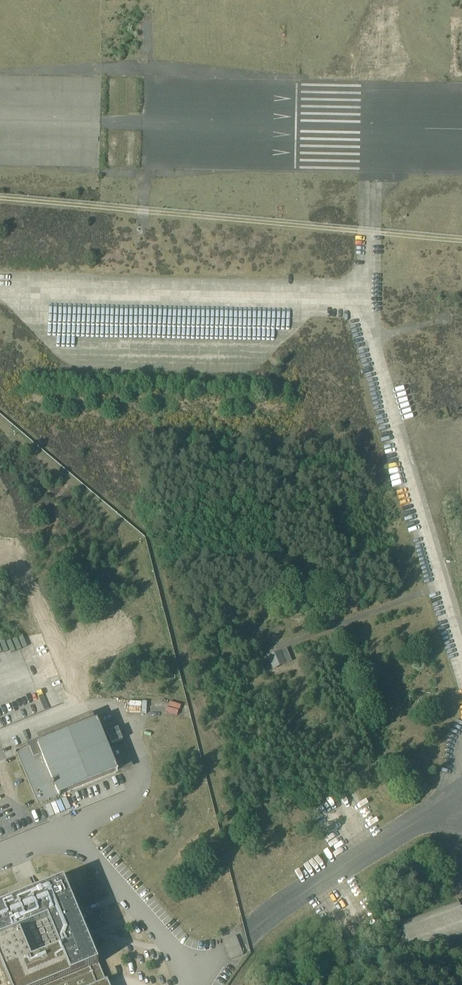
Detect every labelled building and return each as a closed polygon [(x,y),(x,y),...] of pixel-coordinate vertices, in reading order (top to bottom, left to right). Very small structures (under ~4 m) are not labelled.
[(286,650),(268,658),(274,669),(291,662),(286,650)] [(29,785),(30,787),(38,805),(39,805),(41,804),(61,796),(60,794),(115,772),(116,773),(117,773),(132,767),(131,764),(126,752),(124,745),(110,751),(98,721),(95,722),(96,724),(41,746),(40,745),(38,746),(30,749),(17,754),(19,760),(20,762),(29,785)] [(10,984),(108,984),(64,881),(0,908),(0,961),(10,984)] [(456,902),(398,923),(401,931),(398,933),(403,947),(406,945),(409,953),(410,953),(428,947),(461,934),(461,912),(458,901),(456,902)]
